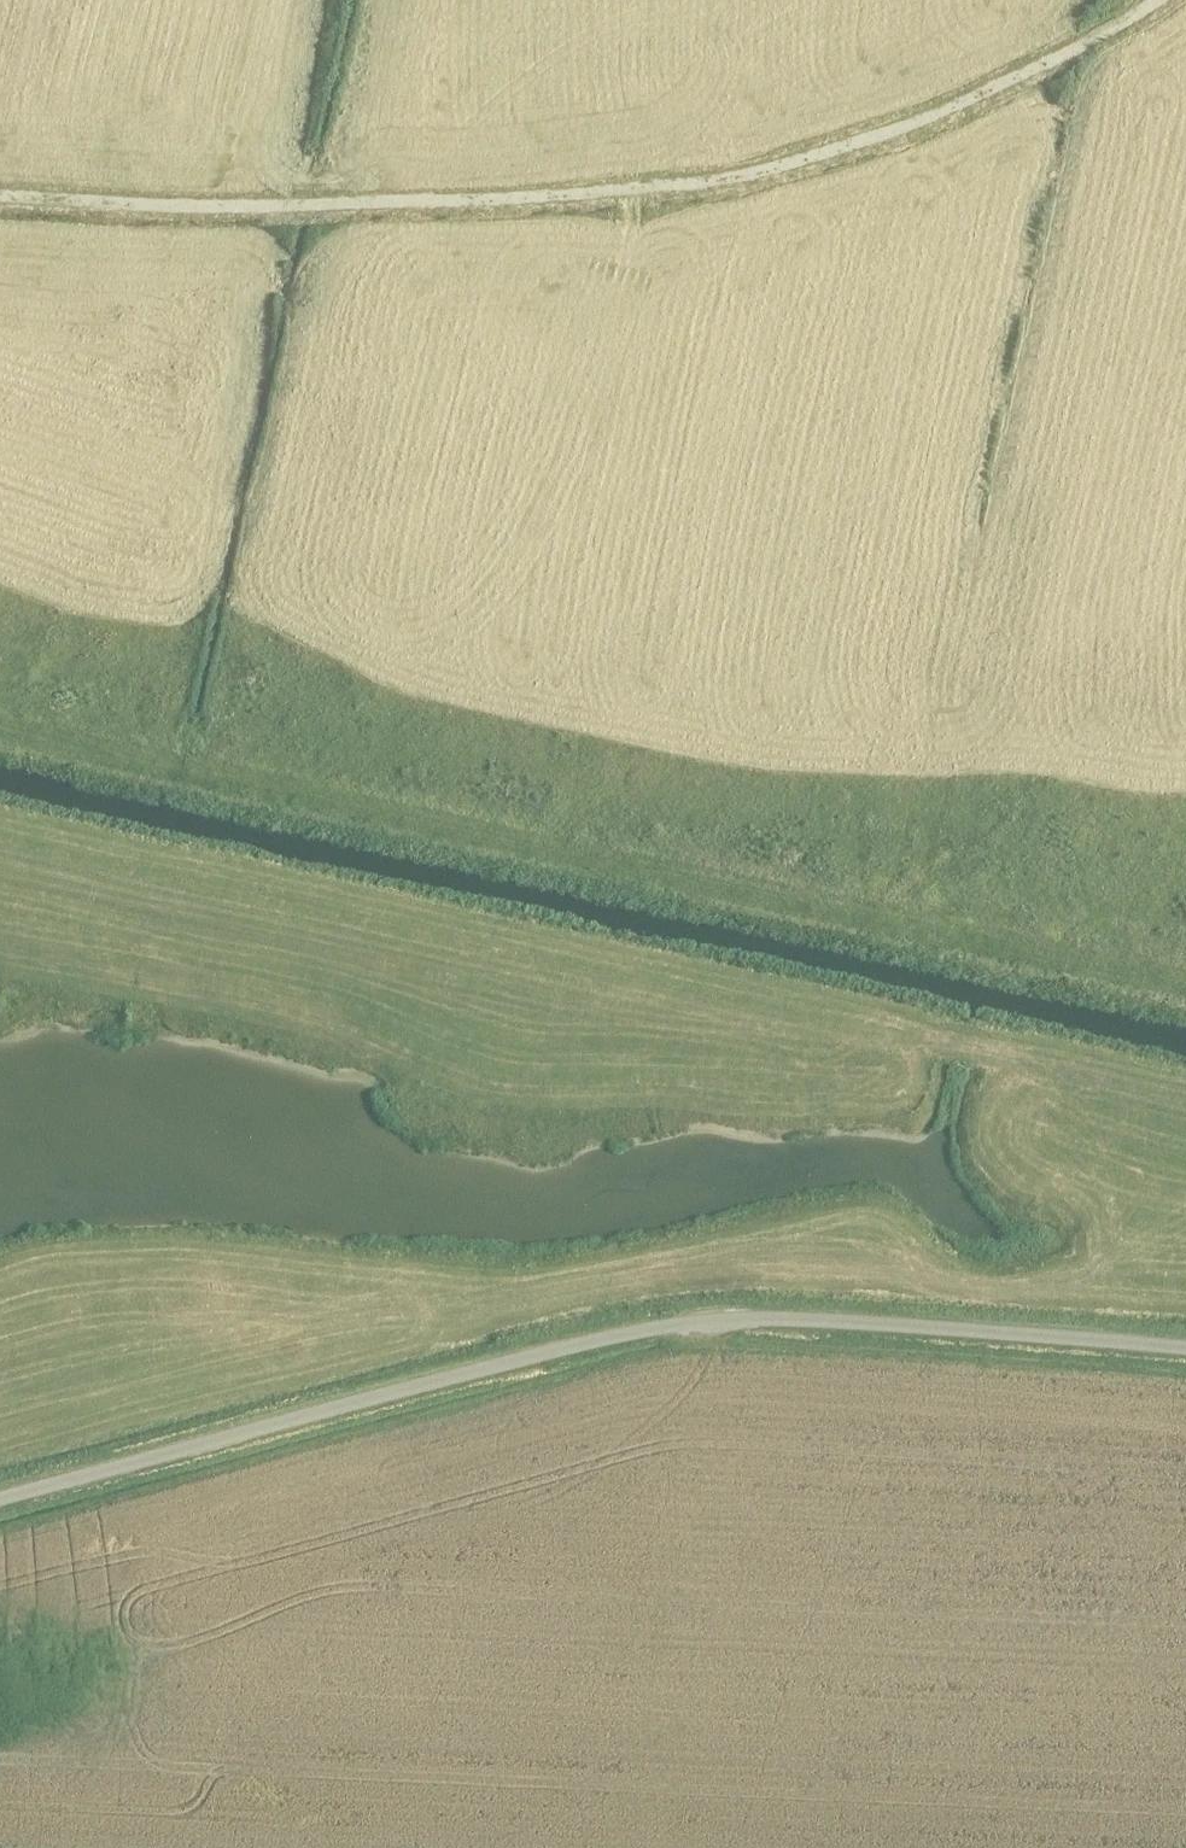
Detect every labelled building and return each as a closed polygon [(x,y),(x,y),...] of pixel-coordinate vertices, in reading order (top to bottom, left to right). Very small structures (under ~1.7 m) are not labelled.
[(982,1020),(982,1019),(972,1020),(972,1023),(968,1022),(968,1019),(962,1013),(962,1014),(968,1019),(967,1022),(972,1023),(973,1020),(982,1020)]
